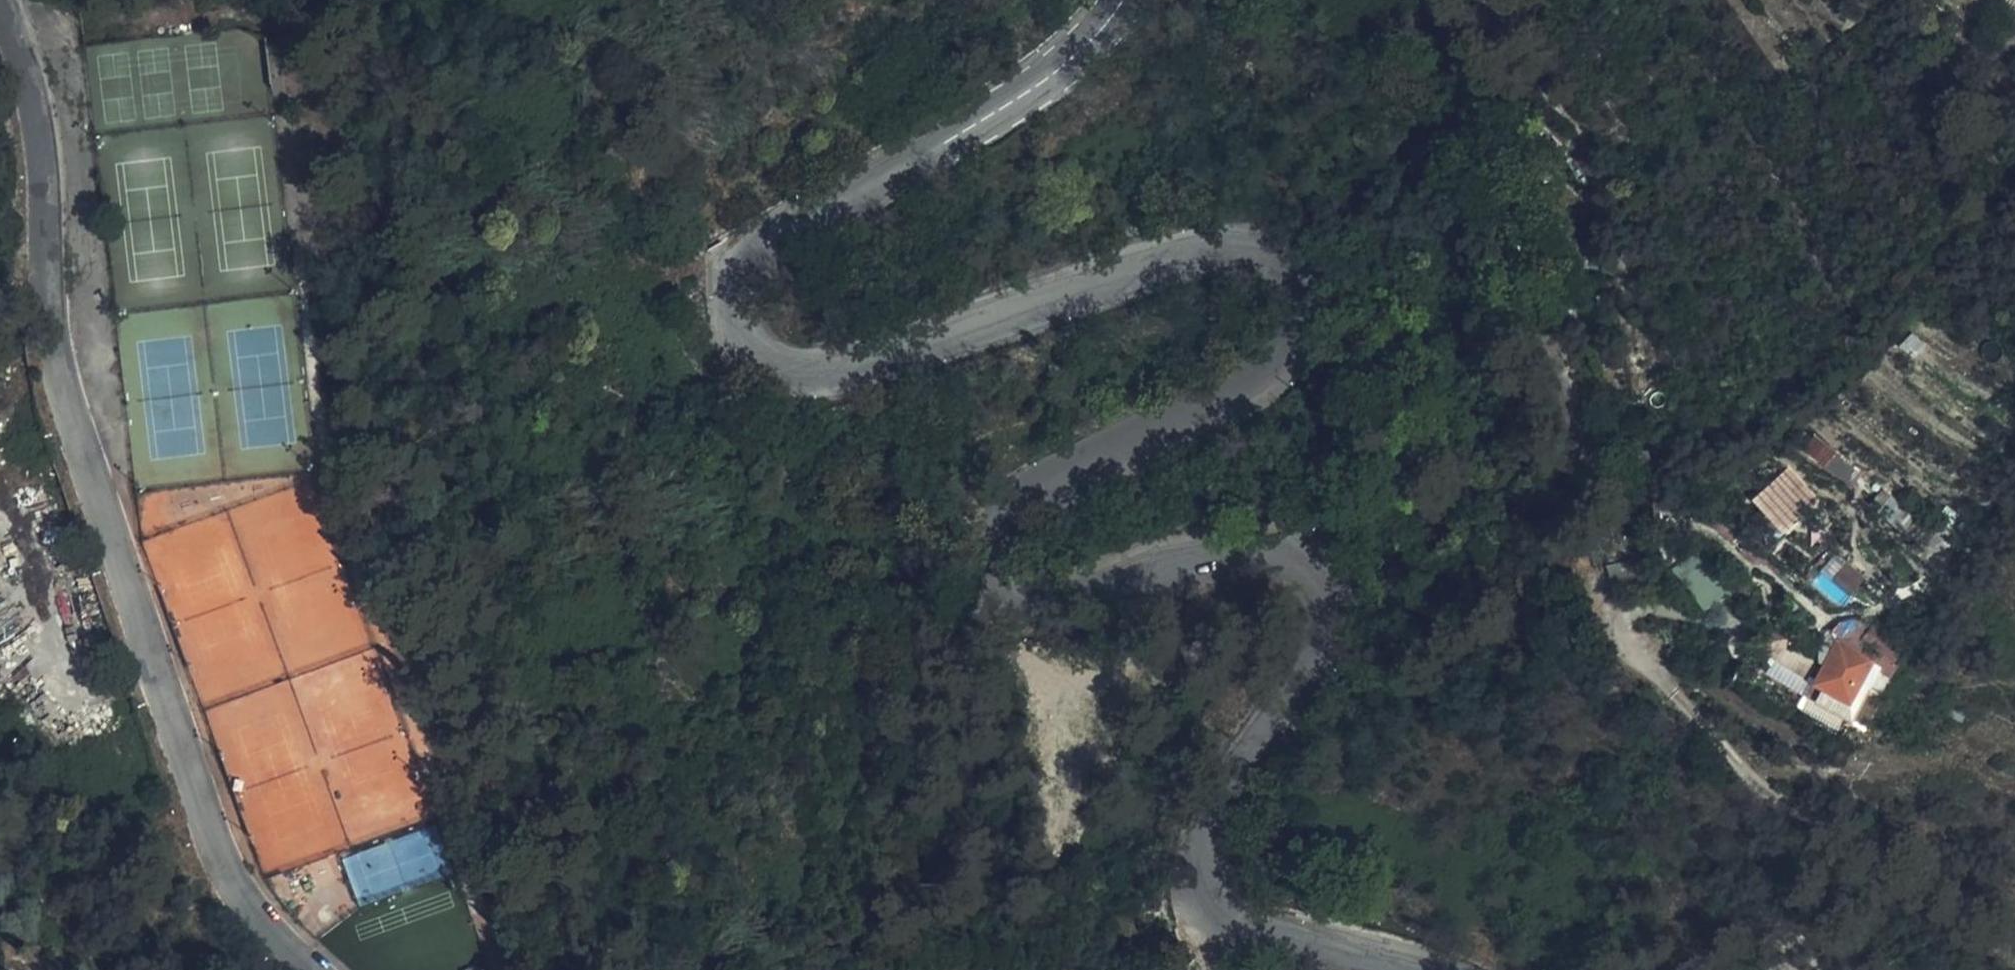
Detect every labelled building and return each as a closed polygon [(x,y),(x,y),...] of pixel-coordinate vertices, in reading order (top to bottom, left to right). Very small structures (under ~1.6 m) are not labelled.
[(1841,603),(1865,577),(1838,552),(1814,578),(1841,603)] [(1860,722),(1879,690),(1843,668),(1825,702),(1860,722)]
